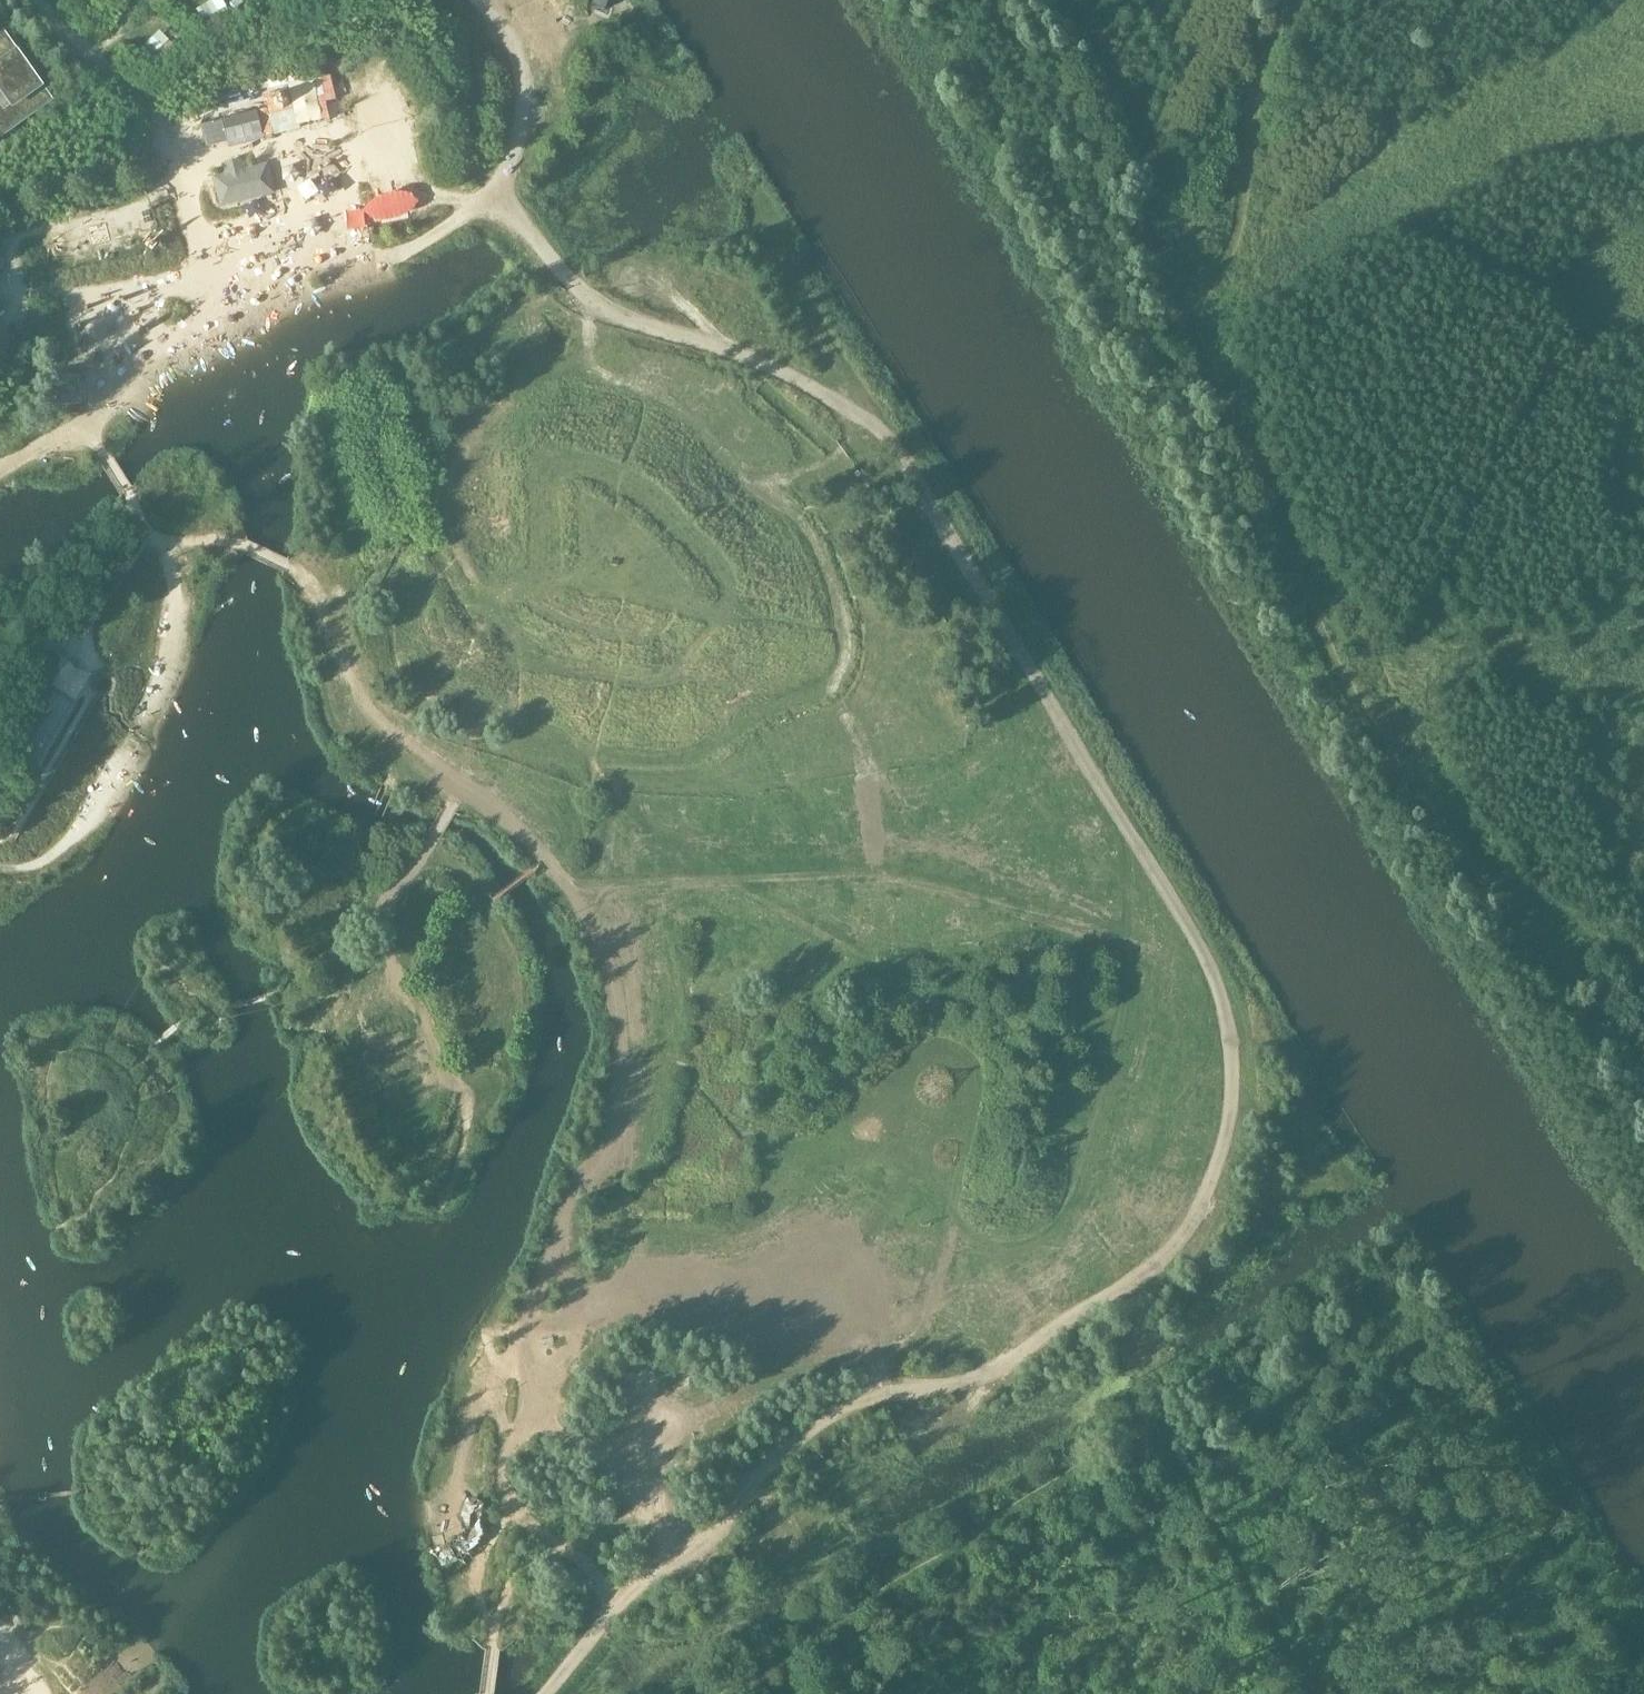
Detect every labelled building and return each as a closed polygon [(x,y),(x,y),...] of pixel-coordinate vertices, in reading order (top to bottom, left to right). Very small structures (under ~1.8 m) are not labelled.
[(1,134),(49,100),(3,35),(0,37),(0,133),(1,134)] [(29,657),(43,663),(51,646),(37,640),(29,657)] [(72,697),(43,680),(5,746),(33,762),(72,697)]
